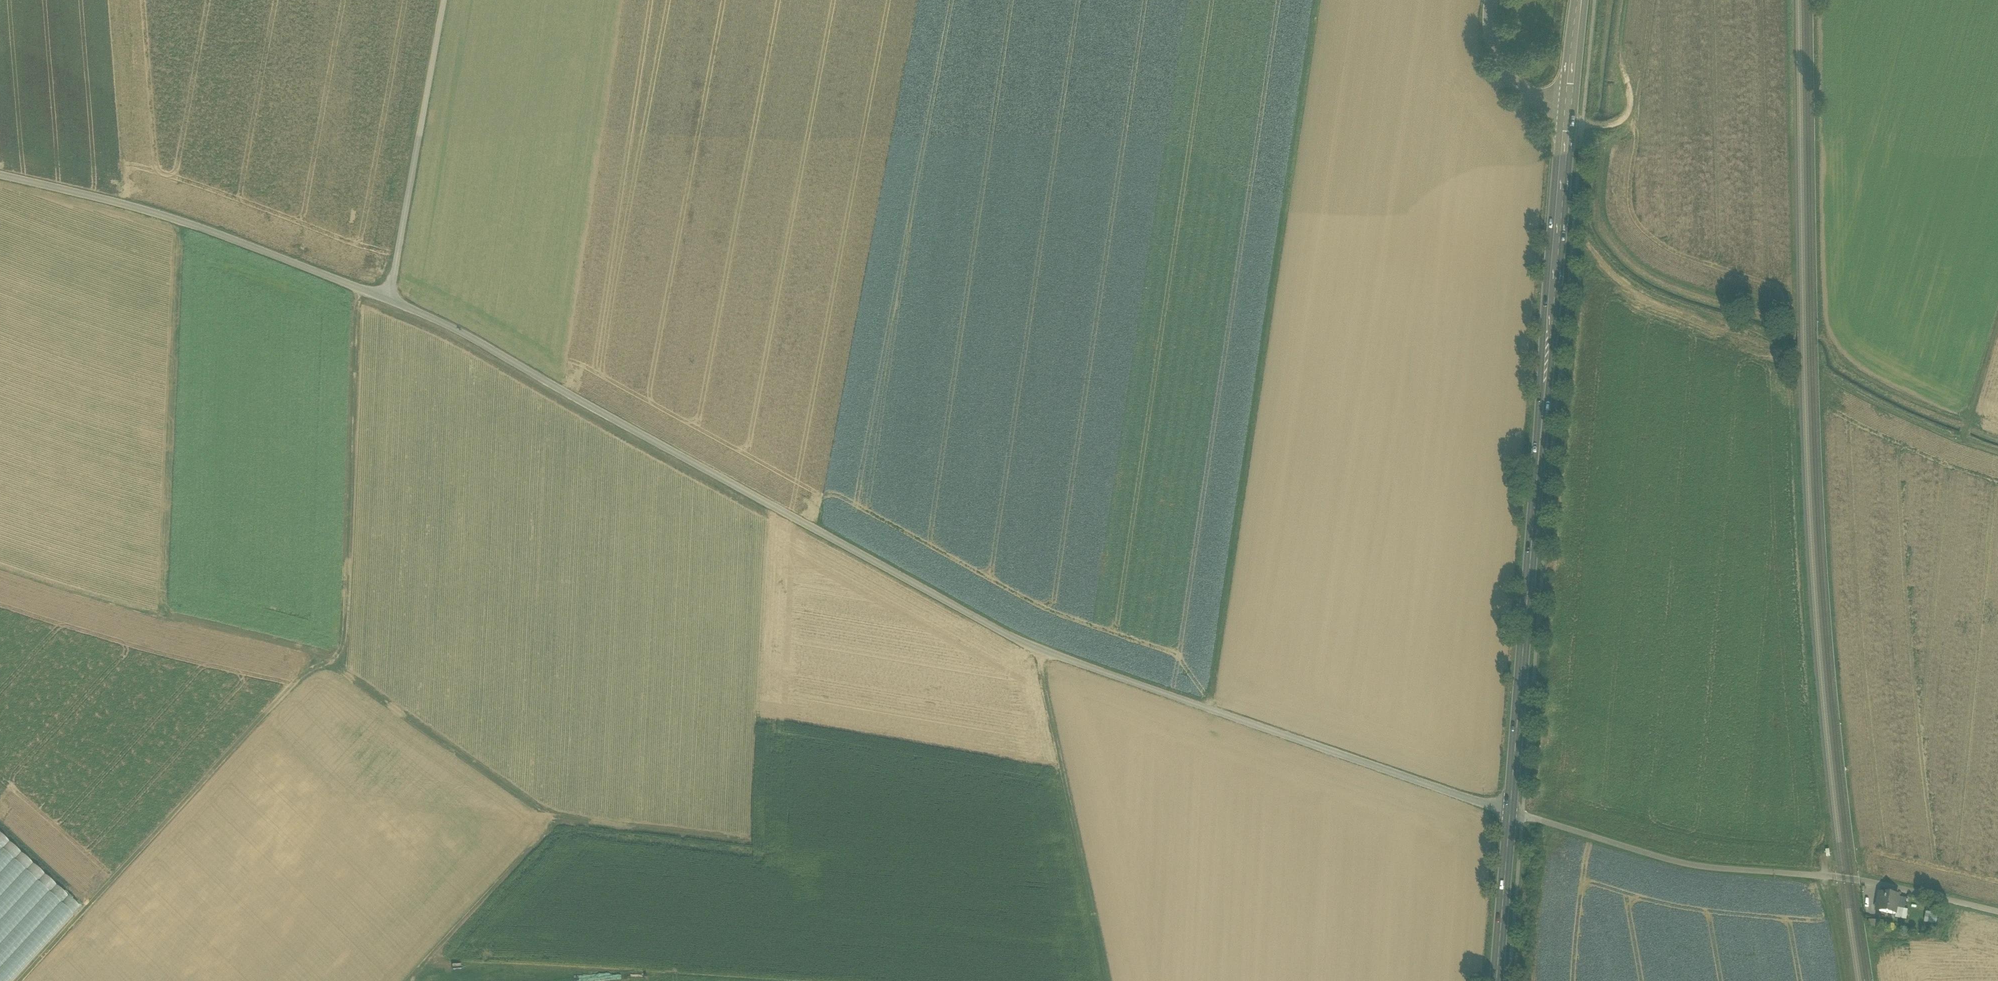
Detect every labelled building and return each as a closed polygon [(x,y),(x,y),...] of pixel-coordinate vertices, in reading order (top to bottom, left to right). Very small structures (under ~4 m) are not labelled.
[(0,965),(7,966),(0,973),(0,980),(10,980),(78,906),(0,835),(0,965)] [(1879,913),(1895,916),(1896,910),(1898,899),(1898,898),(1879,895),(1877,903),(1881,904),(1879,913)] [(1896,910),(1904,911),(1906,900),(1898,899),(1896,910)]
